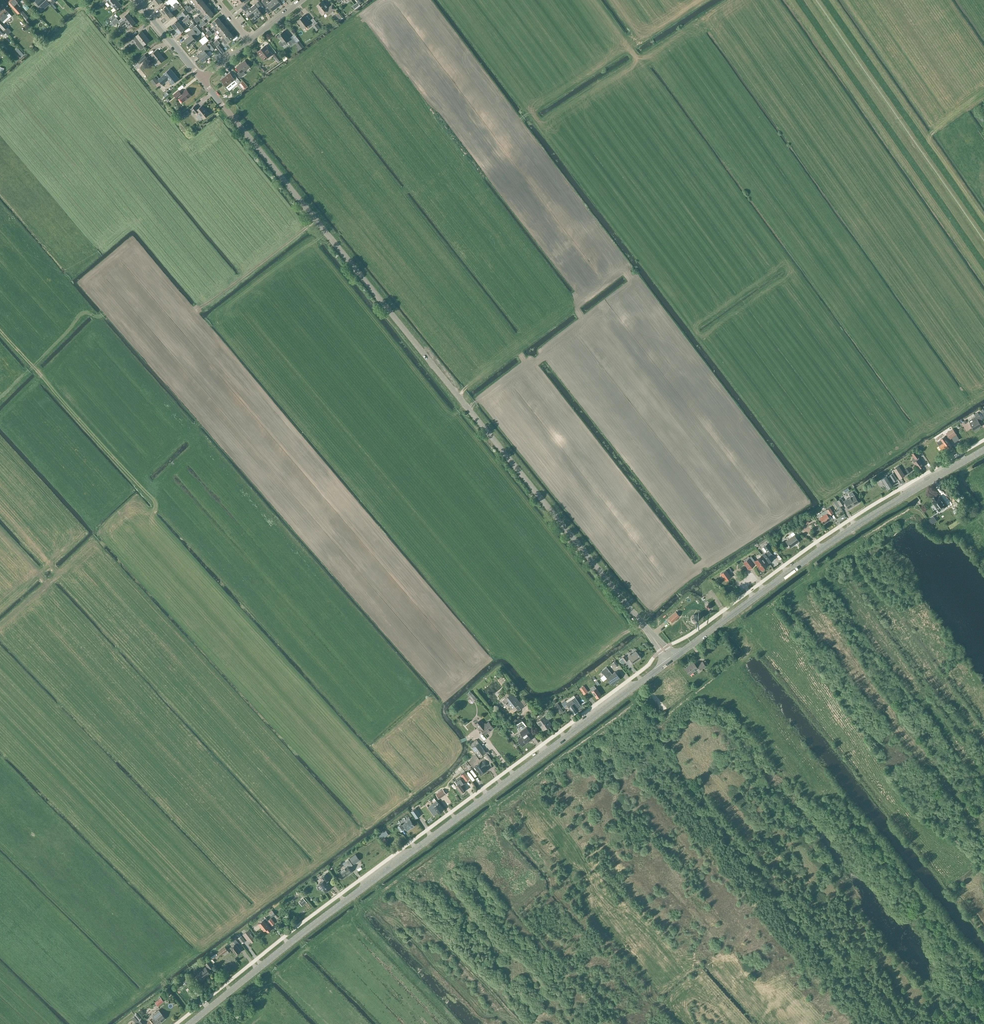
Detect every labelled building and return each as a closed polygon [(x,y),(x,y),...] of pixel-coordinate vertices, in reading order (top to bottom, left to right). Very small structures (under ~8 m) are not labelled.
[(20,11),(18,8),(20,6),(17,2),(19,0),(11,0),(14,3),(11,6),(17,13),(20,11)] [(107,1),(113,7),(116,10),(122,6),(117,0),(108,0),(107,0),(107,1)] [(202,0),(200,0),(196,4),(199,9),(205,4),(202,0)] [(277,7),(272,0),(269,2),(267,0),(263,0),(261,1),(266,7),(268,5),(273,11),(277,7)] [(328,14),(335,9),(332,5),(329,8),(323,1),(317,5),(320,10),(319,11),(322,15),(326,12),(328,14)] [(160,10),(164,15),(177,4),(176,2),(168,9),(166,6),(160,10)] [(250,7),(258,18),(263,15),(259,9),(261,7),(257,2),(250,7)] [(246,12),(248,10),(250,13),(249,14),(254,21),(258,18),(250,7),(249,5),(248,6),(246,3),(241,7),(243,10),(244,9),(246,12)] [(179,6),(177,4),(164,15),(168,20),(174,15),(171,12),(179,6)] [(209,9),(205,4),(199,9),(202,11),(199,13),(201,16),(209,9)] [(3,6),(0,9),(0,27),(8,35),(11,31),(2,21),(7,16),(6,15),(9,13),(3,6)] [(209,9),(201,16),(203,17),(205,16),(208,19),(213,14),(209,9)] [(28,17),(22,10),(18,14),(25,21),(28,17)] [(130,28),(136,23),(128,13),(122,18),(124,20),(120,23),(122,26),(126,23),(130,28)] [(309,28),(312,26),(304,15),(297,21),(303,29),(307,25),(309,28)] [(171,24),(175,29),(189,18),(187,16),(179,23),(177,20),(171,24)] [(213,29),(216,27),(222,22),(218,17),(212,22),(214,25),(212,27),(213,29)] [(190,20),(189,18),(175,29),(179,34),(185,29),(183,26),(190,20)] [(216,27),(220,32),(226,27),(222,22),(216,27)] [(190,36),(185,40),(190,46),(196,41),(193,37),(197,34),(198,35),(201,32),(196,26),(188,33),(190,36)] [(220,32),(224,37),(230,32),(226,27),(220,32)] [(134,37),(133,38),(136,42),(136,44),(140,49),(141,49),(144,48),(144,46),(143,45),(149,40),(142,31),(134,37)] [(278,36),(281,40),(279,42),(279,43),(281,46),(282,46),(284,45),(284,44),(287,41),(291,45),(296,41),(292,36),(289,39),(283,31),(278,36)] [(234,37),(230,32),(224,37),(228,42),(234,37)] [(132,39),(129,36),(122,41),(125,45),(132,39)] [(206,52),(210,49),(207,45),(206,44),(201,48),(203,51),(198,55),(203,62),(209,56),(206,52)] [(264,60),(272,53),(265,45),(257,52),(264,60)] [(158,64),(164,59),(157,50),(149,56),(152,60),(154,59),(158,64)] [(273,55),(278,62),(281,59),(276,52),(273,55)] [(147,58),(144,54),(137,60),(140,64),(147,58)] [(243,72),(250,67),(245,61),(237,67),(240,71),(237,73),(241,77),(245,74),(243,72)] [(172,84),(178,78),(170,69),(164,74),(164,75),(158,79),(162,84),(168,79),(172,84)] [(238,83),(240,81),(234,74),(232,76),(229,73),(221,80),(227,86),(235,80),(238,83)] [(183,102),(191,95),(186,89),(181,93),(179,90),(174,94),(177,99),(180,98),(183,102)] [(202,120),(209,114),(202,105),(198,109),(195,105),(191,109),(195,114),(198,112),(199,113),(197,115),(197,117),(199,120),(202,120)] [(187,116),(184,112),(178,116),(181,120),(187,116)] [(968,420),(970,424),(974,430),(981,426),(979,421),(982,419),(979,414),(968,420)] [(950,438),(956,434),(953,429),(946,433),(950,438)] [(941,439),(937,442),(940,445),(939,445),(942,449),(946,446),(948,449),(952,446),(947,440),(945,436),(941,439)] [(916,450),(911,454),(914,458),(912,459),(914,462),(916,466),(917,465),(920,468),(924,466),(918,457),(920,456),(916,450)] [(904,475),(898,466),(893,470),(899,478),(904,475)] [(887,475),(880,479),(887,489),(893,485),(892,483),(896,479),(893,473),(889,475),(890,476),(888,477),(887,475)] [(858,502),(852,492),(849,494),(850,497),(844,501),(848,508),(858,502)] [(938,498),(934,492),(930,495),(935,502),(933,503),(939,511),(947,506),(940,496),(938,498)] [(818,515),(823,524),(830,519),(828,516),(833,513),(830,507),(818,515)] [(934,515),(928,520),(931,524),(938,520),(934,515)] [(792,537),(790,534),(787,536),(789,538),(786,541),(790,547),(799,541),(794,535),(792,537)] [(771,549),(768,544),(767,543),(763,546),(767,551),(762,554),(769,562),(773,559),(771,557),(772,556),(768,551),(771,549)] [(751,556),(744,562),(749,568),(754,564),(756,562),(761,569),(767,565),(761,556),(755,561),(751,556)] [(726,570),(721,574),(726,580),(731,577),(726,570)] [(676,611),(668,618),(672,622),(680,616),(676,611)] [(628,658),(633,663),(641,657),(636,652),(631,656),(630,654),(628,656),(629,657),(628,658)] [(696,666),(693,662),(685,668),(690,674),(699,667),(701,669),(705,666),(702,661),(697,665),(696,666)] [(612,674),(610,671),(606,666),(601,671),(605,675),(613,685),(620,678),(615,672),(612,674)] [(592,691),(596,698),(601,695),(596,688),(594,685),(591,687),(593,690),(592,691)] [(477,699),(472,693),(469,696),(473,702),(477,699)] [(519,702),(512,693),(505,698),(507,701),(506,702),(509,707),(513,704),(518,710),(526,704),(523,699),(519,702)] [(565,700),(561,703),(563,706),(564,708),(565,707),(567,711),(570,709),(573,714),(578,711),(578,710),(580,709),(581,708),(582,707),(575,696),(567,702),(565,700)] [(558,703),(554,705),(560,713),(564,711),(558,703)] [(545,715),(537,721),(543,730),(551,724),(545,715)] [(485,734),(494,727),(489,721),(484,725),(480,720),(475,724),(479,728),(478,729),(481,732),(482,731),(485,734)] [(523,745),(531,739),(527,734),(530,732),(526,727),(520,732),(523,736),(519,739),(523,745)] [(470,744),(472,747),(479,757),(486,753),(479,743),(476,739),(470,744)] [(487,770),(485,767),(489,764),(485,759),(481,762),(481,761),(475,766),(481,774),(487,770)] [(469,779),(465,772),(460,775),(461,776),(455,780),(458,784),(455,786),(461,793),(466,790),(462,785),(465,783),(464,782),(469,779)] [(446,794),(443,789),(435,794),(439,799),(446,794)] [(436,801),(428,807),(434,814),(437,812),(438,813),(443,810),(438,803),(436,801)] [(422,816),(418,809),(413,813),(418,820),(422,816)] [(407,830),(414,826),(409,818),(407,820),(407,821),(403,824),(402,825),(401,824),(398,826),(401,831),(404,829),(405,828),(407,830)] [(388,834),(386,830),(379,836),(384,844),(387,841),(384,837),(388,834)] [(359,859),(355,853),(349,858),(353,864),(359,859)] [(343,878),(351,872),(348,868),(353,865),(348,859),(342,863),(344,866),(342,867),(344,868),(339,872),(343,878)] [(324,880),(319,883),(319,884),(318,885),(317,887),(318,890),(321,890),(323,888),(325,892),(331,887),(327,881),(330,879),(326,874),(321,877),(324,880)] [(304,895),(301,898),(307,903),(309,899),(304,895)] [(275,923),(271,918),(268,920),(266,917),(258,923),(264,930),(265,929),(267,932),(271,929),(270,927),(272,925),(275,923)] [(252,933),(249,929),(243,934),(247,940),(249,939),(252,942),(255,939),(251,934),(252,933)] [(246,941),(241,935),(238,938),(242,944),(246,941)] [(236,955),(241,951),(237,946),(239,944),(235,939),(233,941),(235,943),(230,947),(236,955)] [(228,950),(225,946),(217,952),(220,956),(228,950)] [(206,967),(196,974),(201,981),(207,977),(211,974),(208,970),(213,966),(209,960),(205,963),(207,966),(206,967)] [(194,979),(191,974),(186,978),(189,982),(194,979)] [(158,1010),(152,1015),(154,1018),(152,1019),(156,1023),(158,1023),(165,1018),(158,1010)]
